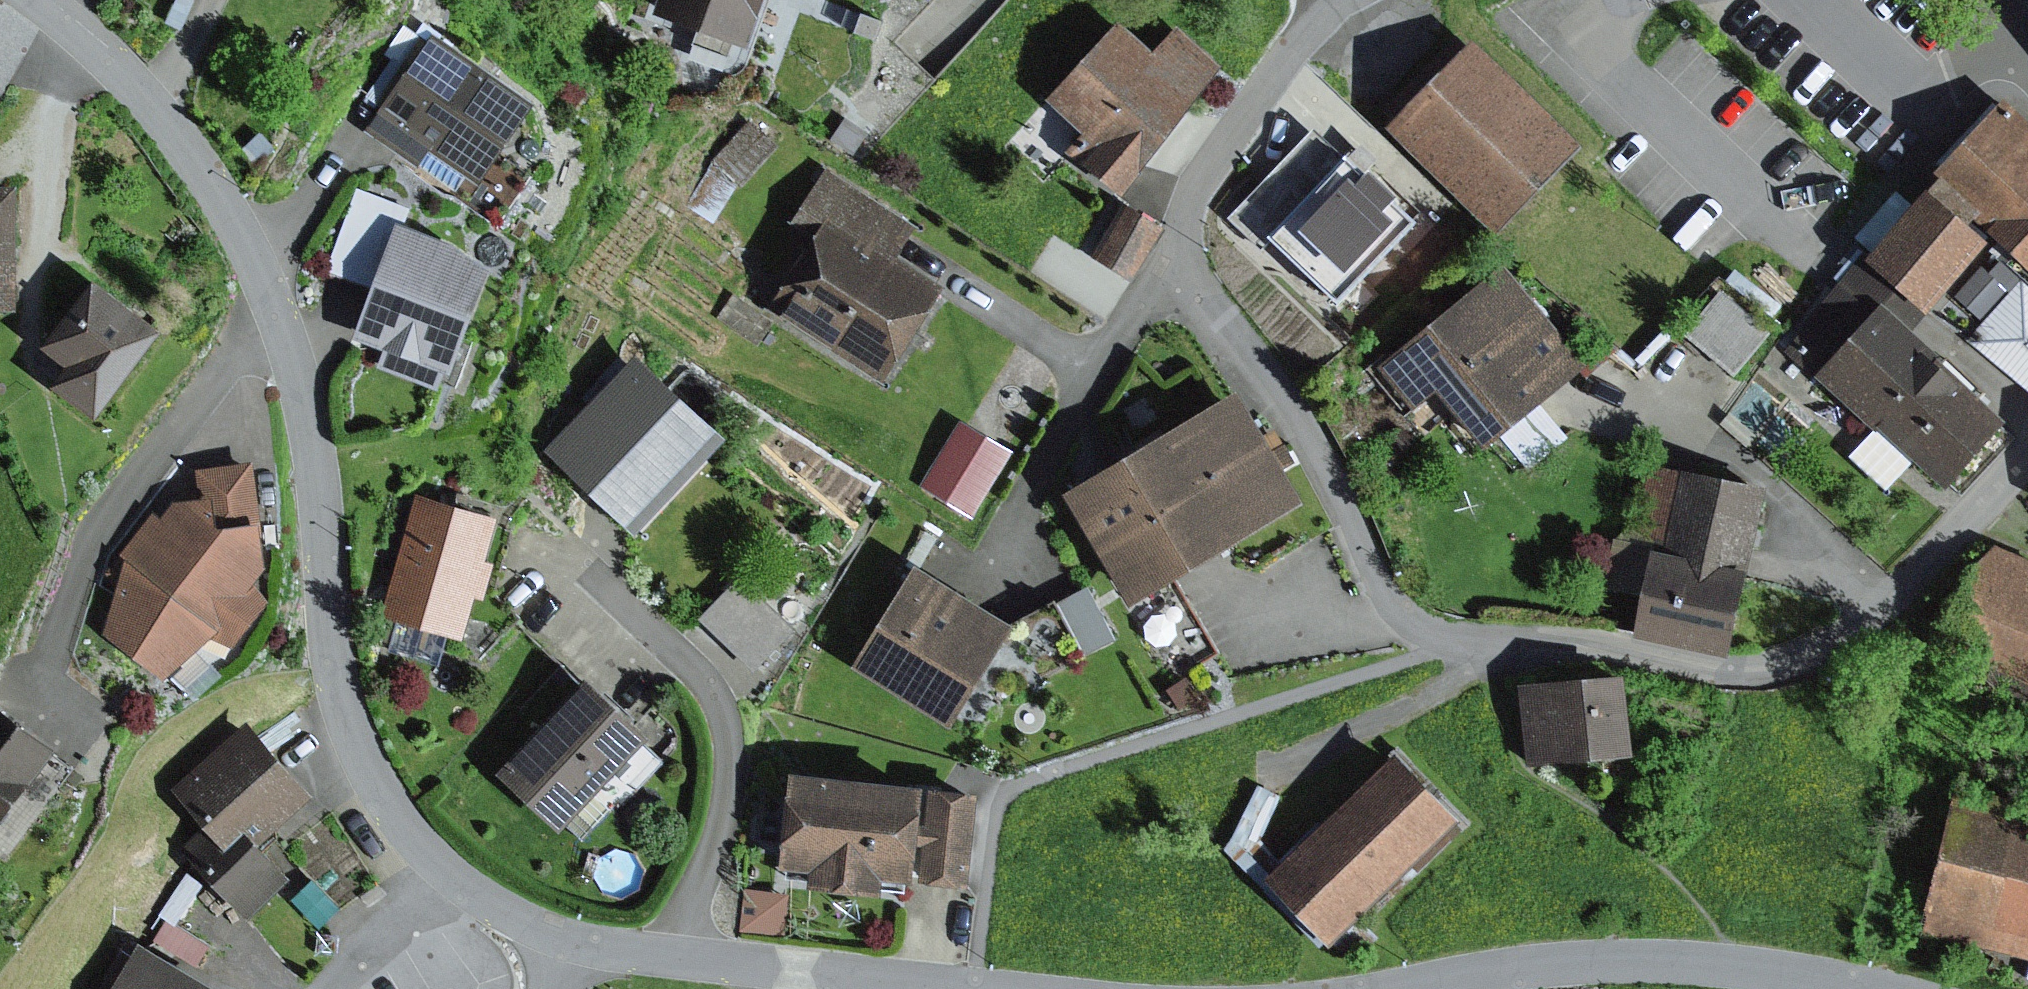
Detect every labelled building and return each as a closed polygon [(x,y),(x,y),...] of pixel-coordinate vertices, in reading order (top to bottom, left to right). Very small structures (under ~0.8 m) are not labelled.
[(663,10),(760,47),(779,0),(667,0),(663,10)] [(1169,43),(1129,11),(1060,97),(1093,124),(1076,145),(1129,187),(1233,58),(1187,21),(1169,43)] [(444,26),(379,121),(433,157),(443,142),(492,175),(547,95),(444,26)] [(1466,44),(1383,129),(1493,236),(1576,152),(1466,44)] [(2003,111),(1932,188),(1971,224),(1996,247),(1990,254),(1999,262),(2022,282),(1983,325),(1967,342),(2027,398),(2027,145),(2023,141),(2027,136),(2027,134),(2003,111)] [(1414,226),(1311,129),(1224,220),(1261,255),(1267,248),(1334,310),(1414,226)] [(831,232),(782,300),(894,379),(961,286),(909,249),(926,225),(834,159),(798,208),(831,232)] [(0,180),(0,307),(31,306),(27,179),(0,180)] [(1971,224),(1932,188),(1869,260),(1864,266),(1914,309),(1921,315),(1980,247),(1964,233),(1971,224)] [(408,210),(356,190),(324,271),(370,289),(349,342),(445,380),(484,282),(447,250),(400,231),(408,210)] [(1171,217),(1136,197),(1109,244),(1144,264),(1171,217)] [(1864,266),(1869,260),(1861,253),(1831,288),(1872,324),(1879,316),(1895,331),(1914,309),(1864,266)] [(2022,282),(1999,262),(1988,275),(1980,268),(1952,300),(1983,325),(2022,282)] [(1502,266),(1375,369),(1412,414),(1433,397),(1480,455),(1586,369),(1502,266)] [(177,322),(108,273),(57,342),(86,363),(70,385),(110,414),(177,322)] [(1943,496),(2005,426),(1979,404),(1983,399),(1944,365),(1939,370),(1895,331),(1879,316),(1872,324),(1831,288),(1795,328),(1799,332),(1781,353),(1943,496)] [(1769,336),(1718,295),(1682,339),(1733,380),(1769,336)] [(631,362),(541,456),(629,540),(719,446),(631,362)] [(1314,500),(1249,384),(1074,481),(1139,597),(1314,500)] [(1011,454),(958,423),(919,487),(972,519),(1011,454)] [(135,547),(112,623),(178,672),(219,633),(247,645),(279,590),(265,456),(205,464),(207,492),(165,511),(135,547)] [(1647,555),(1633,640),(1724,661),(1762,491),(1644,466),(1632,524),(1657,549),(1653,558),(1647,555)] [(494,524),(413,500),(377,621),(457,645),(469,604),(478,606),(488,571),(480,569),(494,524)] [(1993,549),(1961,578),(1932,645),(2027,688),(2027,564),(1993,549)] [(908,577),(847,674),(941,734),(1003,637),(908,577)] [(738,580),(697,623),(750,674),(791,631),(738,580)] [(1068,600),(1092,653),(1126,637),(1102,584),(1068,600)] [(1627,762),(1621,682),(1518,690),(1524,770),(1627,762)] [(640,747),(577,688),(491,779),(554,838),(640,747)] [(0,691),(0,834),(69,741),(0,691)] [(218,820),(195,840),(255,907),(299,867),(271,836),(322,790),(255,717),(183,781),(218,820)] [(1392,761),(1263,885),(1327,951),(1455,827),(1392,761)] [(959,896),(971,798),(788,776),(776,874),(801,877),(799,896),(874,905),(876,886),(959,896)] [(1955,792),(1918,938),(2027,966),(2027,811),(1955,792)] [(123,988),(241,988),(153,937),(123,988)]
